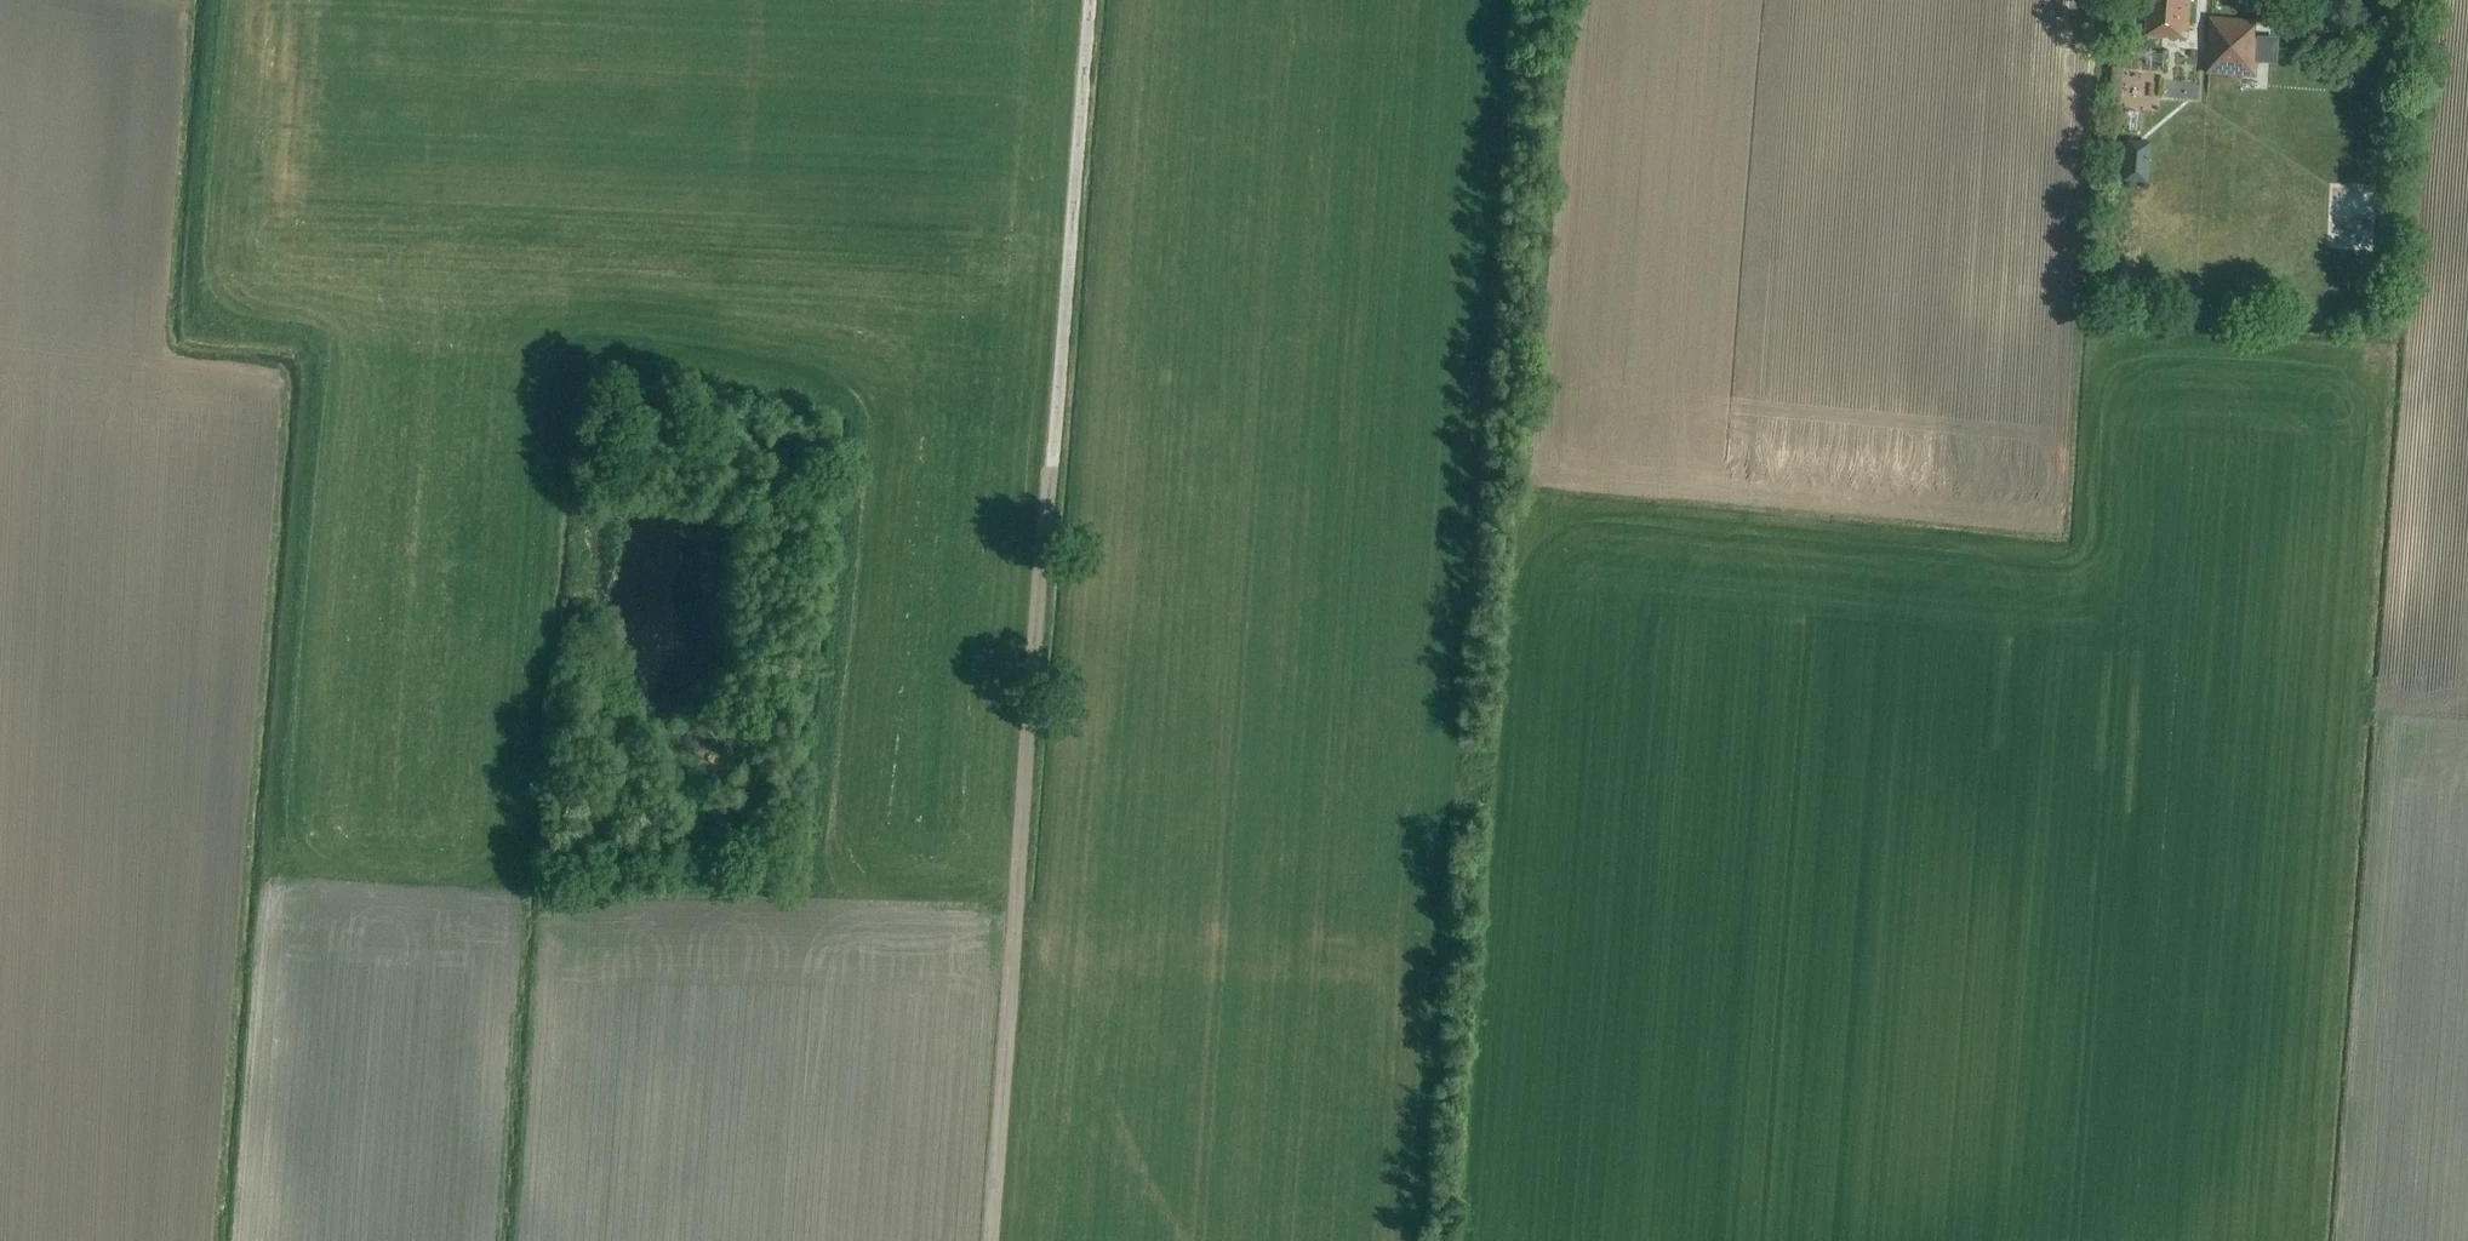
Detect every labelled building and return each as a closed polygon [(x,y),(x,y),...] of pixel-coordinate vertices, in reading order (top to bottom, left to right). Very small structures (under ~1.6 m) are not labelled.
[(2146,36),(2187,40),(2190,0),(2149,0),(2146,36)] [(2211,18),(2207,74),(2256,78),(2258,39),(2255,39),(2256,22),(2211,18)] [(2161,73),(2163,50),(2125,47),(2125,53),(2113,52),(2109,111),(2120,112),(2123,70),(2161,73)] [(2150,144),(2125,141),(2121,183),(2146,185),(2150,144)] [(2355,185),(2351,185),(2348,185),(2345,186),(2342,187),(2339,188),(2337,190),(2334,192),(2333,195),(2331,197),(2330,200),(2329,202),(2329,205),(2329,209),(2329,212),(2330,214),(2331,217),(2333,220),(2335,222),(2337,224),(2338,225),(2341,227),(2343,227),(2345,228),(2349,229),(2351,229),(2354,229),(2357,228),(2360,227),(2362,226),(2364,224),(2367,222),(2368,220),(2370,217),(2371,214),(2372,212),(2373,209),(2373,206),(2372,204),(2372,202),(2372,200),(2370,197),(2370,196),(2368,193),(2367,192),(2364,190),(2362,188),(2360,187),(2357,186),(2355,185)]
